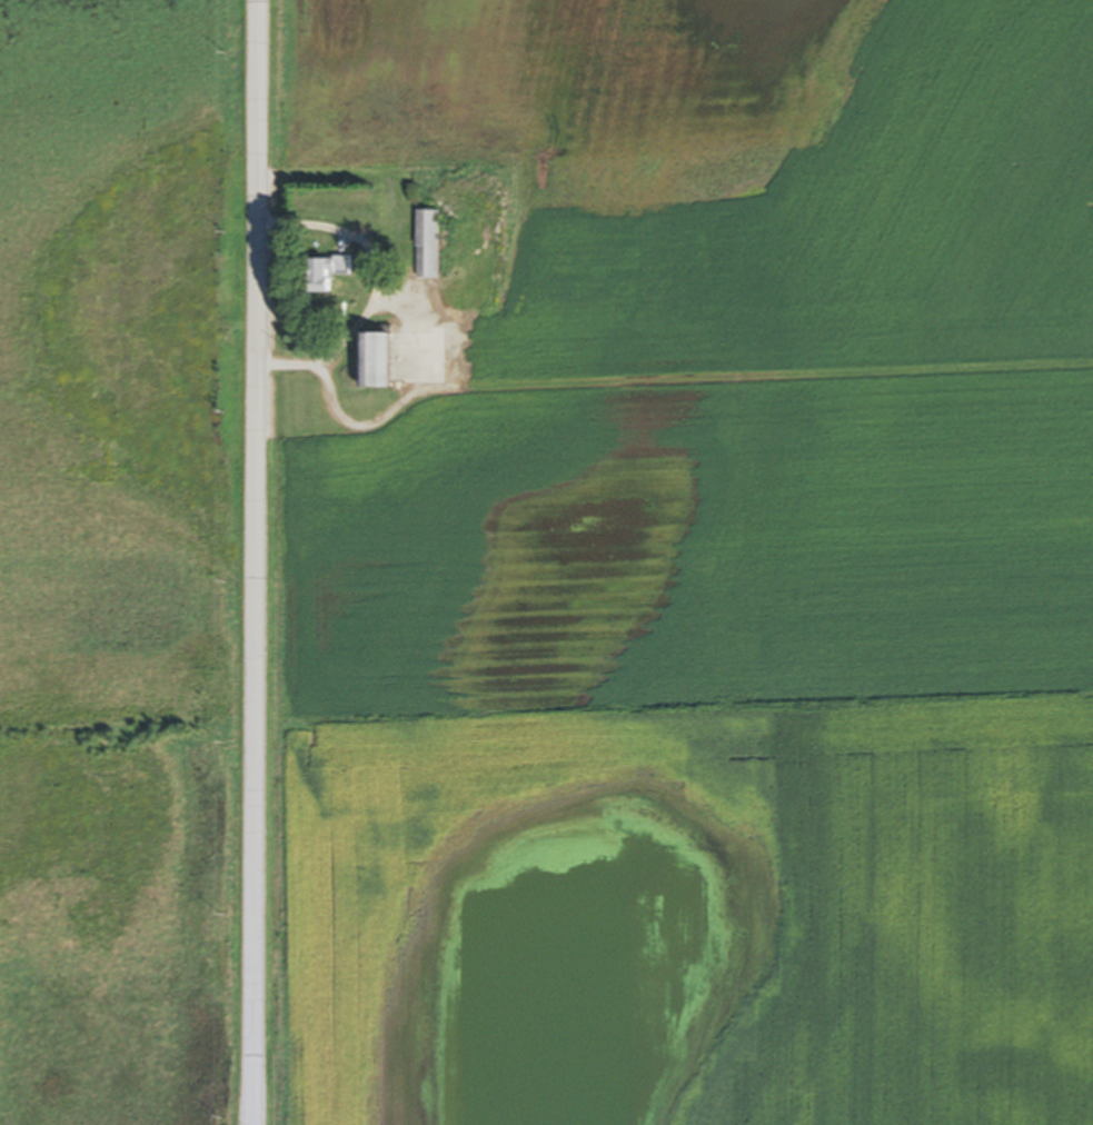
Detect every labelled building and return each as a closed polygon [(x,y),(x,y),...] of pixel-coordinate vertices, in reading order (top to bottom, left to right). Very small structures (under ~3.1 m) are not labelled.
[(416,281),(438,281),(438,214),(416,214),(416,281)] [(353,260),(314,260),(314,296),(335,296),(335,278),(353,278),(353,260)] [(394,336),(364,336),(364,391),(394,391),(394,336)]
